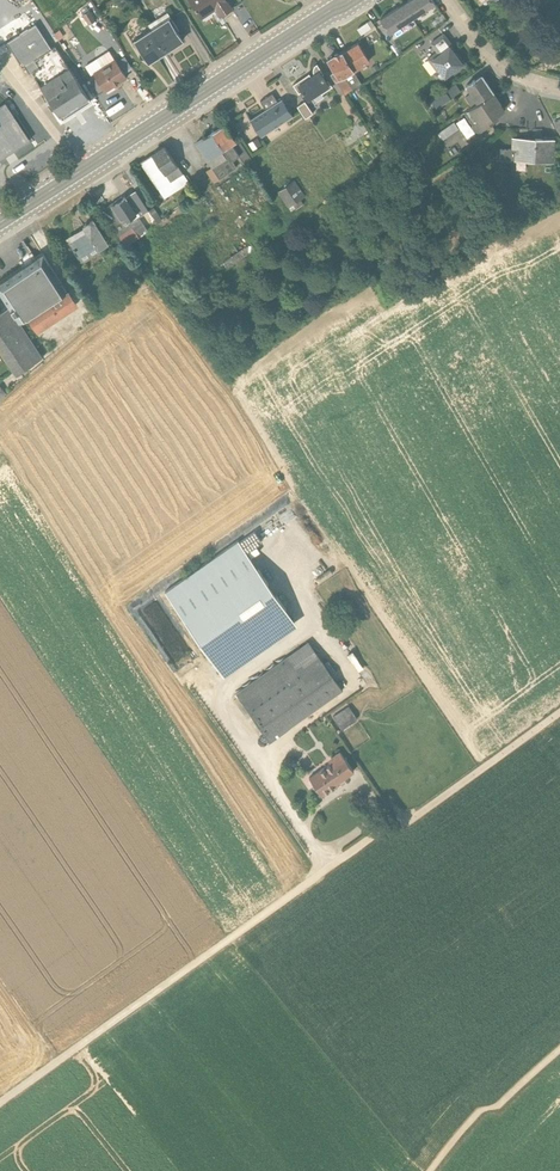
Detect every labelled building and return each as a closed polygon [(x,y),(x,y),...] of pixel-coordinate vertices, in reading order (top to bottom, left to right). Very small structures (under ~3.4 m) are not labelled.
[(231,9),(225,0),(189,0),(201,17),(215,8),(220,16),(231,9)] [(402,2),(411,16),(434,1),(434,0),(405,0),(402,2)] [(411,16),(402,2),(379,16),(388,30),(411,16)] [(83,14),(91,24),(98,18),(90,9),(83,14)] [(151,29),(165,52),(182,41),(176,31),(178,30),(167,13),(148,25),(151,29)] [(362,34),(375,25),(374,24),(371,26),(367,19),(356,26),(361,33),(361,32),(362,34)] [(31,73),(62,120),(90,102),(55,47),(51,49),(35,25),(6,43),(22,68),(24,67),(29,74),(31,73)] [(133,41),(132,42),(141,55),(143,53),(149,63),(165,52),(151,29),(133,41)] [(455,47),(442,31),(429,41),(435,49),(426,56),(435,69),(431,71),(441,83),(446,79),(443,76),(451,70),(452,72),(465,62),(459,53),(457,55),(452,49),(455,47)] [(357,41),(342,50),(354,68),(369,59),(357,41)] [(342,50),(327,60),(334,71),(331,73),(343,92),(359,80),(353,69),(354,68),(342,50)] [(109,51),(85,66),(90,74),(93,73),(94,75),(88,79),(94,88),(100,85),(104,92),(126,78),(124,74),(132,68),(124,56),(116,62),(109,51)] [(309,74),(293,86),(298,94),(301,92),(307,101),(313,97),(317,102),(323,98),(322,94),(332,87),(327,81),(325,82),(321,76),(323,75),(316,65),(315,66),(313,68),(312,71),(313,73),(314,76),(311,78),(309,74)] [(492,91),(480,74),(465,84),(469,91),(464,94),(470,104),(492,91)] [(455,81),(430,98),(436,106),(460,89),(455,81)] [(474,128),(476,129),(479,129),(481,128),(482,126),(483,124),(497,115),(496,113),(503,107),(492,91),(470,104),(463,110),(472,122),(471,124),(473,126),(474,128)] [(282,100),(277,102),(272,94),(260,102),(265,110),(250,120),(262,137),(293,116),(282,100)] [(297,107),(305,119),(312,114),(304,102),(297,107)] [(30,140),(5,103),(0,107),(0,159),(30,140)] [(499,146),(499,156),(513,156),(513,157),(552,158),(553,137),(534,136),(534,138),(511,137),(510,146),(499,146)] [(261,145),(256,139),(248,144),(252,151),(261,145)] [(164,198),(189,183),(164,147),(140,163),(164,198)] [(253,164),(250,158),(243,163),(246,168),(253,164)] [(297,179),(279,189),(291,211),(309,201),(297,179)] [(116,203),(102,212),(125,246),(139,237),(139,236),(147,231),(139,218),(148,212),(135,191),(122,199),(121,197),(115,202),(116,203)] [(162,221),(153,208),(149,211),(157,224),(162,221)] [(107,245),(92,221),(83,226),(85,229),(68,240),(82,263),(100,252),(99,250),(107,245)] [(78,305),(42,253),(0,282),(0,293),(9,306),(19,321),(26,317),(37,332),(78,305)] [(137,273),(131,265),(122,273),(128,280),(137,273)] [(43,357),(19,321),(9,306),(0,312),(0,354),(15,376),(43,357)] [(238,540),(164,591),(223,677),(297,625),(238,540)] [(235,694),(269,742),(343,690),(308,642),(235,694)] [(350,706),(335,714),(342,728),(357,719),(350,706)] [(328,762),(308,777),(322,796),(339,785),(337,783),(353,771),(339,750),(326,759),(328,762)]
